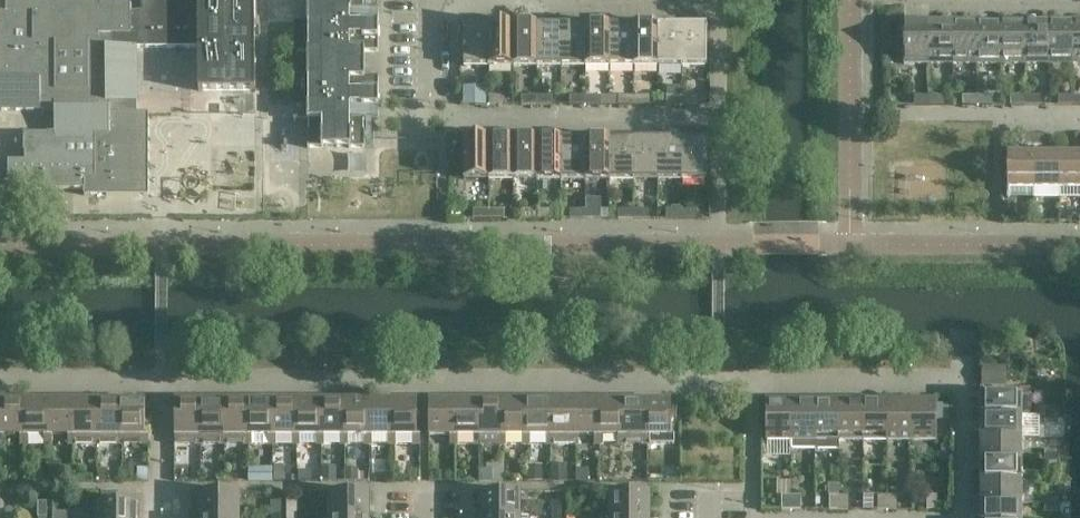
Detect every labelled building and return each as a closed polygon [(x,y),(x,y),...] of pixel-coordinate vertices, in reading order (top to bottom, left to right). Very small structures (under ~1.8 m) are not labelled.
[(148,48),(196,48),(196,47),(198,47),(199,92),(256,91),(255,0),(143,0),(143,13),(131,13),(131,2),(115,2),(115,0),(0,0),(0,111),(55,111),(55,134),(24,134),(24,161),(8,161),(8,190),(85,190),(85,196),(149,196),(149,114),(110,114),(110,102),(137,102),(137,48),(148,48)] [(364,52),(379,52),(379,36),(378,36),(377,25),(379,25),(379,9),(364,9),(364,0),(309,0),(309,22),(294,22),(294,52),(309,53),(309,77),(294,77),(294,107),(309,107),(309,118),(307,118),(307,121),(309,121),(309,132),(307,132),(308,148),(324,148),(324,147),(349,147),(349,148),(365,148),(365,132),(364,132),(364,121),(379,121),(379,105),(378,104),(378,93),(379,93),(379,77),(364,77),(364,52)] [(489,66),(489,25),(476,25),(469,21),(464,21),(464,66),(489,66)] [(513,66),(513,21),(508,21),(501,25),(489,25),(489,66),(513,66)] [(537,66),(537,25),(525,25),(518,21),(513,21),(513,66),(537,66)] [(561,66),(561,21),(557,21),(550,25),(537,25),(537,66),(561,66)] [(585,66),(585,25),(573,25),(566,21),(561,21),(561,66),(585,66)] [(610,66),(610,21),(605,21),(598,25),(585,25),(585,66),(610,66)] [(634,66),(634,25),(621,25),(614,21),(610,21),(610,66),(634,66)] [(658,66),(658,21),(653,21),(646,25),(634,25),(634,66),(658,66)] [(682,66),(682,25),(669,25),(662,21),(658,21),(658,66),(682,66)] [(707,66),(707,21),(701,21),(694,25),(682,25),(682,66),(707,66)] [(930,64),(930,21),(904,21),(904,64),(930,64)] [(954,64),(954,21),(930,21),(930,64),(954,64)] [(977,64),(977,21),(954,21),(954,64),(977,64)] [(1002,64),(1002,21),(977,21),(977,64),(1002,64)] [(1025,64),(1026,21),(1002,21),(1002,64),(1025,64)] [(1049,64),(1049,21),(1026,21),(1025,64),(1049,64)] [(1073,64),(1073,21),(1049,21),(1049,64),(1073,64)] [(486,105),(486,90),(464,90),(464,105),(486,105)] [(505,106),(505,96),(489,96),(489,106),(505,106)] [(537,106),(537,96),(522,96),(522,106),(537,106)] [(553,106),(553,96),(537,96),(537,106),(553,106)] [(586,106),(586,96),(570,96),(570,106),(586,106)] [(601,106),(601,96),(586,96),(586,106),(601,106)] [(634,106),(634,96),(618,96),(618,106),(634,106)] [(649,106),(649,96),(634,96),(634,106),(649,106)] [(682,106),(682,96),(667,96),(667,106),(682,106)] [(698,106),(698,96),(682,96),(682,106),(698,106)] [(929,105),(929,96),(914,96),(914,105),(929,105)] [(945,105),(945,96),(929,96),(929,105),(945,105)] [(977,106),(977,96),(962,96),(962,105),(977,106)] [(993,105),(993,96),(977,96),(977,106),(993,105)] [(1025,106),(1025,96),(1010,96),(1010,105),(1025,106)] [(1041,105),(1041,96),(1025,96),(1025,106),(1041,105)] [(1073,105),(1073,96),(1058,96),(1058,105),(1073,105)] [(489,180),(489,138),(477,138),(470,134),(464,134),(464,180),(489,180)] [(513,180),(513,134),(509,134),(501,138),(489,138),(489,180),(513,180)] [(537,180),(537,138),(525,138),(518,134),(513,134),(513,180),(537,180)] [(561,180),(561,134),(557,134),(550,138),(537,138),(537,180),(561,180)] [(586,180),(586,138),(573,138),(566,134),(561,134),(561,180),(586,180)] [(610,180),(610,134),(605,134),(598,138),(586,138),(586,180),(610,180)] [(634,180),(634,138),(621,138),(614,134),(610,134),(610,180),(634,180)] [(658,180),(658,134),(653,134),(646,138),(634,138),(634,180),(658,180)] [(682,180),(682,138),(670,138),(663,134),(658,134),(658,180),(682,180)] [(707,180),(707,134),(701,134),(694,138),(682,138),(682,180),(707,180)] [(1034,147),(1034,135),(1024,135),(1024,143),(1028,147),(1034,147)] [(1044,143),(1044,135),(1034,135),(1034,147),(1040,147),(1044,143)] [(1034,198),(1034,153),(1007,153),(1007,198),(1034,198)] [(1059,198),(1059,153),(1034,153),(1034,198),(1059,198)] [(1059,153),(1059,198),(1079,198),(1079,153),(1059,153)] [(489,219),(489,210),(474,210),(473,219),(489,219)] [(504,219),(504,210),(489,210),(489,219),(504,219)] [(537,219),(537,210),(522,210),(522,219),(537,219)] [(553,219),(553,210),(537,210),(537,219),(553,219)] [(585,219),(585,210),(570,210),(570,219),(585,219)] [(601,219),(601,210),(585,210),(585,219),(601,219)] [(634,219),(634,210),(618,210),(618,219),(634,219)] [(649,219),(649,210),(634,210),(634,219),(649,219)] [(682,219),(682,210),(666,210),(666,219),(682,219)] [(697,219),(697,210),(682,210),(682,219),(697,219)] [(992,382),(992,368),(980,368),(980,382),(992,382)] [(502,445),(502,392),(478,392),(478,401),(478,445),(482,445),(482,436),(498,436),(498,445),(502,445)] [(526,445),(526,401),(526,392),(502,392),(502,445),(506,445),(506,436),(522,436),(522,445),(526,445)] [(574,445),(574,392),(550,392),(550,401),(550,445),(554,445),(554,436),(570,436),(570,445),(574,445)] [(598,445),(598,401),(598,392),(574,392),(574,445),(578,445),(578,436),(595,436),(595,445),(598,445)] [(1031,416),(1031,394),(980,394),(980,416),(1022,416),(1031,416)] [(24,401),(0,401),(0,445),(4,445),(4,436),(20,436),(20,445),(24,445),(24,401)] [(48,445),(48,401),(24,401),(24,445),(28,445),(28,436),(44,436),(44,445),(48,445)] [(72,445),(72,401),(48,401),(48,445),(52,445),(52,436),(68,436),(68,445),(72,445)] [(96,445),(96,401),(72,401),(72,445),(96,445)] [(121,445),(121,401),(96,401),(96,445),(121,445)] [(145,435),(145,401),(121,401),(121,445),(148,445),(148,435),(145,435)] [(200,445),(200,401),(175,401),(175,445),(200,445)] [(224,445),(224,401),(200,401),(200,445),(224,445)] [(248,445),(248,401),(224,401),(224,445),(248,445)] [(272,445),(272,401),(248,401),(248,445),(252,445),(252,436),(268,436),(268,445),(272,445)] [(296,445),(296,401),(272,401),(272,445),(276,445),(276,444),(292,444),(292,445),(296,445)] [(320,445),(320,401),(296,401),(296,445),(300,445),(300,444),(316,444),(316,445),(320,445)] [(344,445),(344,401),(320,401),(320,445),(324,445),(324,444),(340,444),(340,445),(344,445)] [(368,445),(368,401),(344,401),(344,445),(348,445),(348,444),(364,444),(364,445),(368,445)] [(392,445),(392,401),(368,401),(368,445),(372,445),(372,444),(387,444),(387,445),(392,445)] [(417,436),(417,401),(392,401),(392,445),(396,445),(396,444),(413,444),(413,445),(420,445),(420,436),(417,436)] [(454,445),(454,401),(429,401),(429,436),(450,436),(450,445),(454,445)] [(478,445),(478,401),(454,401),(454,445),(458,445),(458,444),(474,444),(474,445),(478,445)] [(550,445),(550,401),(526,401),(526,445),(530,445),(530,444),(546,444),(546,445),(550,445)] [(622,445),(622,401),(598,401),(598,445),(602,445),(602,436),(619,436),(619,445),(622,445)] [(647,445),(646,401),(622,401),(622,445),(647,445)] [(671,435),(671,401),(646,401),(647,445),(675,445),(675,435),(671,435)] [(791,441),(791,402),(766,402),(766,441),(791,441)] [(815,450),(815,402),(791,402),(791,441),(791,450),(815,450)] [(839,441),(839,402),(815,402),(815,450),(839,450),(839,441)] [(863,441),(863,402),(839,402),(839,441),(863,441)] [(887,441),(887,402),(863,402),(863,441),(887,441)] [(911,441),(911,402),(887,402),(887,441),(911,441)] [(937,441),(937,402),(911,402),(911,441),(937,441)] [(1058,416),(1058,407),(1045,407),(1045,416),(1058,416)] [(1022,438),(1022,416),(980,416),(980,438),(1022,438)] [(1058,425),(1058,416),(1045,416),(1045,425),(1058,425)] [(1022,460),(1022,438),(980,438),(980,460),(1022,460)] [(1058,460),(1058,451),(1045,451),(1045,460),(1058,460)] [(1022,482),(1022,460),(980,460),(980,482),(1022,482)] [(1058,468),(1058,460),(1045,460),(1045,468),(1058,468)] [(566,482),(566,467),(551,467),(551,482),(566,482)] [(636,480),(636,468),(624,468),(624,480),(636,480)] [(133,480),(133,469),(121,469),(121,480),(133,480)] [(261,480),(261,469),(250,469),(250,480),(261,480)] [(356,480),(356,469),(346,469),(346,480),(356,480)] [(308,481),(308,473),(297,473),(297,481),(308,481)] [(1022,504),(1022,482),(980,482),(980,504),(1022,504)] [(118,502),(118,492),(101,492),(101,502),(118,502)] [(239,516),(239,492),(200,492),(200,516),(239,516)] [(368,516),(368,492),(330,492),(330,516),(368,516)] [(520,516),(520,492),(481,492),(481,516),(520,516)] [(649,516),(649,492),(610,492),(610,516),(649,516)] [(1058,503),(1058,495),(1045,495),(1045,503),(1058,503)] [(791,510),(791,496),(781,496),(781,510),(791,510)] [(801,510),(801,496),(791,496),(791,510),(801,510)] [(839,510),(839,496),(830,496),(830,510),(839,510)] [(849,510),(849,496),(839,496),(839,510),(849,510)] [(887,510),(887,496),(878,496),(878,510),(887,510)] [(897,510),(897,496),(887,496),(887,510),(897,510)] [(937,510),(937,496),(927,496),(927,510),(937,510)] [(47,517),(47,502),(37,502),(38,517),(47,517)] [(101,502),(96,502),(96,517),(139,517),(139,502),(118,502),(101,502)] [(281,516),(281,502),(272,502),(272,516),(281,516)] [(296,516),(296,502),(287,502),(287,516),(296,516)] [(562,516),(562,502),(553,502),(553,516),(562,516)] [(577,516),(577,502),(568,502),(568,516),(577,516)] [(1058,512),(1058,504),(1058,503),(1045,503),(1045,512),(1058,512)] [(1022,504),(980,504),(980,517),(1022,517),(1022,504)]
